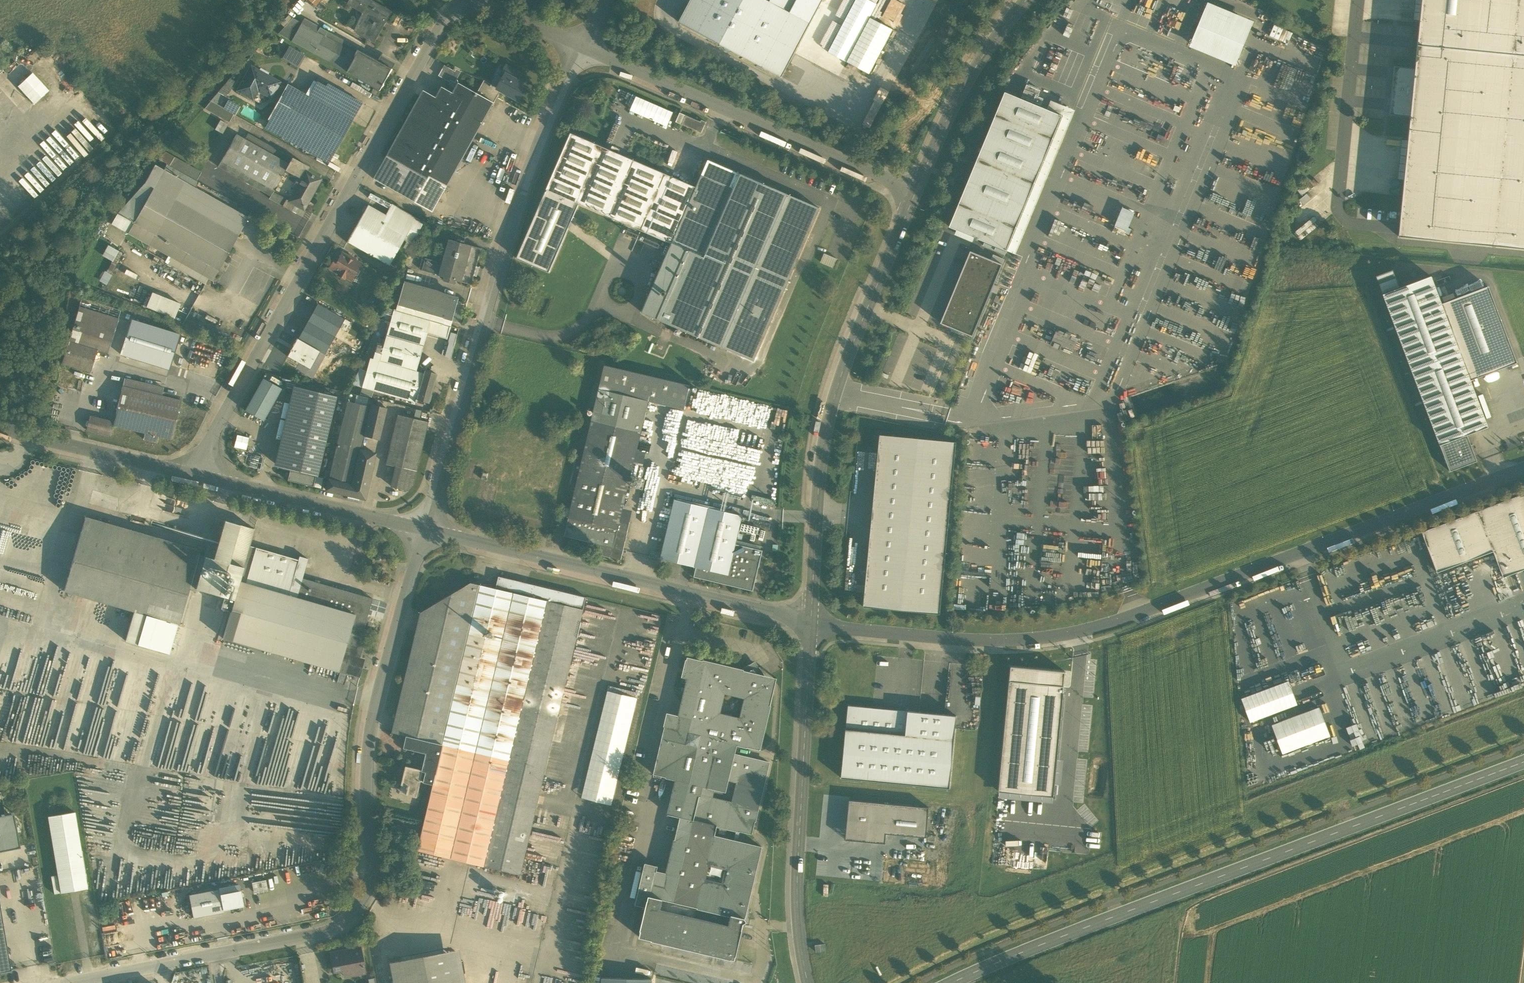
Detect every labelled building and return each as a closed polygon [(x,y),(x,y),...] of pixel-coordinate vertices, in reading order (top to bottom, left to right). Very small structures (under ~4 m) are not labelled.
[(374,42),(391,12),(369,0),(349,0),(347,2),(366,13),(355,32),(374,42)] [(780,76),(821,0),(690,0),(678,21),(780,76)] [(869,0),(855,0),(828,52),(846,61),(876,4),(869,0)] [(930,17),(938,0),(925,0),(919,11),(930,17)] [(1414,68),(1410,116),(1407,140),(1403,179),(1398,236),(1523,248),(1523,0),(1421,0),(1419,20),(1414,68)] [(1189,46),(1235,66),(1253,21),(1207,2),(1189,46)] [(280,24),(284,27),(292,18),(288,15),(280,24)] [(847,62),(869,74),(892,29),(870,17),(847,62)] [(278,34),(291,41),(301,23),(292,18),(284,27),(278,34)] [(356,53),(358,49),(358,48),(303,18),(301,23),(356,53)] [(291,41),(346,71),(356,53),(301,23),(291,41)] [(304,55),(289,46),(282,58),(297,67),(304,55)] [(358,49),(356,53),(346,71),(380,90),(392,68),(358,49)] [(1185,78),(1192,62),(1184,59),(1178,75),(1185,78)] [(439,76),(450,82),(451,80),(454,75),(456,71),(445,65),(439,76)] [(258,91),(270,98),(271,97),(278,84),(279,82),(251,66),(237,91),(247,96),(252,88),(258,91)] [(501,90),(519,100),(525,89),(521,86),(526,77),(506,66),(502,74),(501,75),(504,77),(498,88),(501,90)] [(1389,114),(1410,116),(1414,68),(1394,66),(1389,114)] [(32,72),(17,86),(34,104),(48,90),(32,72)] [(497,72),(490,83),(498,88),(504,77),(501,75),(502,74),(497,72)] [(484,80),(477,93),(494,102),(501,90),(498,88),(490,83),(484,80)] [(218,93),(225,97),(233,84),(228,81),(218,93)] [(308,97),(316,101),(325,86),(317,81),(308,97)] [(325,86),(316,101),(351,121),(361,103),(326,83),(325,86)] [(459,83),(453,93),(448,104),(410,171),(445,190),(494,102),(477,93),(459,83)] [(271,97),(278,100),(285,88),(278,84),(271,97)] [(269,121),(279,126),(299,91),(287,85),(285,88),(278,100),(267,120),(269,121)] [(443,87),(437,97),(448,104),(453,93),(443,87)] [(252,88),(247,96),(253,99),(258,91),(252,88)] [(410,171),(448,104),(437,97),(424,90),(386,157),(410,171)] [(331,156),(351,121),(316,101),(308,97),(299,91),(279,126),(331,156)] [(949,227),(1006,250),(1062,115),(1047,109),(1005,92),(949,227)] [(225,97),(218,93),(210,101),(224,109),(229,100),(229,99),(225,97)] [(673,112),(636,96),(630,111),(667,127),(673,112)] [(229,100),(224,109),(234,114),(235,115),(240,106),(229,100)] [(1062,115),(1006,250),(1015,254),(1075,110),(1051,100),(1047,109),(1062,115)] [(204,108),(229,122),(234,114),(224,109),(210,101),(204,108)] [(676,122),(682,124),(686,115),(680,113),(676,122)] [(700,122),(686,115),(682,124),(697,131),(701,122),(700,122)] [(219,120),(214,129),(222,134),(227,124),(219,120)] [(697,131),(701,133),(706,122),(701,120),(700,122),(701,122),(697,131)] [(279,126),(269,121),(264,128),(327,163),(331,156),(279,126)] [(578,203),(672,244),(696,187),(571,133),(546,189),(547,190),(578,203)] [(248,134),(245,140),(289,164),(270,196),(269,199),(291,211),(294,204),(289,201),(305,171),(306,172),(308,167),(248,134)] [(218,167),(270,196),(289,164),(245,140),(236,135),(218,167)] [(1403,179),(1407,140),(1402,140),(1398,179),(1403,179)] [(159,159),(169,165),(174,157),(165,152),(159,159)] [(169,165),(196,181),(201,172),(174,157),(169,165)] [(433,212),(445,190),(410,171),(386,157),(374,179),(433,212)] [(708,160),(696,187),(672,244),(642,312),(754,361),(820,208),(708,160)] [(163,170),(153,188),(128,233),(170,257),(167,263),(205,284),(208,278),(213,281),(248,218),(195,188),(199,182),(167,164),(163,170)] [(145,183),(153,188),(163,170),(155,165),(145,183)] [(294,204),(303,209),(319,179),(306,172),(305,171),(289,201),(294,204)] [(948,183),(953,186),(958,175),(952,172),(948,183)] [(111,224),(128,233),(153,188),(145,183),(144,183),(117,213),(111,224)] [(578,203),(547,190),(546,191),(517,258),(549,272),(578,205),(577,204),(578,203)] [(391,204),(385,215),(388,217),(394,205),(391,204)] [(409,229),(406,227),(388,217),(385,215),(368,205),(350,236),(392,259),(403,240),(404,238),(409,229)] [(394,205),(388,217),(406,227),(413,216),(394,205)] [(1135,212),(1122,207),(1114,225),(1127,231),(1135,212)] [(409,229),(418,233),(423,221),(413,216),(406,227),(409,229)] [(1299,237),(1317,224),(1312,217),(1294,229),(1299,237)] [(418,233),(409,229),(404,238),(413,243),(418,233)] [(392,259),(350,236),(347,242),(389,266),(392,259)] [(456,280),(472,284),(482,249),(464,244),(465,241),(459,239),(458,242),(450,240),(442,266),(440,275),(445,277),(444,281),(455,284),(456,280)] [(107,245),(101,256),(111,261),(112,262),(118,251),(107,245)] [(111,261),(106,271),(110,274),(122,253),(118,251),(112,262),(111,261)] [(940,323),(973,337),(1003,264),(970,251),(940,323)] [(345,276),(351,280),(360,264),(354,261),(354,260),(353,259),(350,257),(348,257),(341,254),(338,260),(336,259),(334,259),(333,261),(333,262),(329,268),(339,273),(338,275),(344,278),(345,276)] [(421,270),(434,274),(434,273),(437,264),(437,262),(425,258),(424,260),(422,269),(421,270)] [(434,273),(440,275),(442,266),(437,264),(434,273)] [(106,271),(104,270),(98,281),(106,285),(112,275),(110,274),(106,271)] [(1376,276),(1383,294),(1399,288),(1392,270),(1376,276)] [(1439,445),(1440,445),(1467,434),(1487,427),(1470,380),(1441,304),(1430,276),(1399,288),(1383,294),(1382,294),(1439,445)] [(1090,278),(1088,284),(1101,289),(1103,284),(1090,278)] [(402,283),(396,305),(452,321),(460,323),(466,304),(457,302),(458,299),(402,283)] [(1488,286),(1441,304),(1470,380),(1517,362),(1488,286)] [(917,315),(927,291),(918,287),(908,311),(917,315)] [(146,308),(174,319),(180,304),(152,293),(146,308)] [(117,315),(119,309),(83,298),(81,304),(117,315)] [(316,304),(307,322),(333,337),(338,328),(344,331),(348,322),(316,304)] [(451,326),(452,321),(396,305),(395,310),(429,320),(451,326)] [(78,306),(68,340),(97,349),(96,349),(107,352),(117,318),(78,306)] [(383,321),(389,323),(393,310),(386,308),(383,321)] [(381,354),(379,361),(415,371),(426,333),(429,320),(395,310),(393,309),(393,310),(389,323),(383,345),(381,354)] [(179,335),(131,320),(121,354),(168,369),(179,335)] [(426,333),(447,339),(451,326),(429,320),(426,333)] [(323,354),(333,337),(307,322),(297,339),(319,351),(323,354)] [(445,356),(450,357),(456,334),(452,333),(445,356)] [(286,356),(308,369),(319,351),(297,339),(296,338),(286,356)] [(90,372),(96,349),(97,349),(68,340),(61,363),(90,372)] [(374,352),(381,354),(383,345),(377,343),(374,352)] [(374,352),(372,359),(379,361),(381,354),(374,352)] [(370,358),(366,371),(362,387),(373,390),(416,402),(416,400),(424,373),(423,373),(415,371),(379,361),(372,359),(370,358)] [(599,389),(648,401),(684,409),(690,385),(605,365),(599,389)] [(352,384),(362,387),(366,371),(359,368),(352,384)] [(416,400),(428,403),(428,401),(429,401),(430,395),(430,394),(436,374),(424,370),(423,373),(424,373),(416,400)] [(124,377),(122,385),(164,396),(165,392),(162,391),(163,387),(124,377)] [(263,378),(245,410),(263,421),(281,388),(263,378)] [(180,400),(164,396),(122,385),(113,421),(112,425),(144,433),(142,439),(156,442),(157,437),(170,440),(180,400)] [(273,466),(281,468),(300,387),(293,386),(273,466)] [(281,468),(289,470),(315,476),(317,477),(336,396),(300,387),(281,468)] [(371,397),(373,390),(362,387),(360,394),(371,397)] [(592,420),(641,432),(648,401),(599,389),(592,420)] [(329,479),(329,480),(346,484),(352,485),(361,450),(364,436),(371,407),(370,407),(370,406),(347,401),(331,471),(329,479)] [(364,436),(379,440),(386,408),(371,404),(370,406),(370,407),(371,407),(364,436)] [(386,464),(397,467),(416,471),(428,422),(398,415),(386,464)] [(109,435),(112,425),(113,421),(89,416),(86,429),(109,435)] [(569,517),(568,518),(618,530),(620,519),(641,432),(592,420),(580,471),(571,508),(569,517)] [(1477,461),(1467,434),(1440,445),(1450,471),(1477,461)] [(943,441),(880,435),(879,450),(864,606),(939,613),(956,442),(943,441)] [(352,485),(346,484),(343,494),(364,499),(375,453),(361,450),(352,485)] [(413,483),(416,471),(397,467),(393,488),(403,490),(405,489),(408,489),(413,483)] [(315,476),(289,470),(287,480),(313,487),(313,486),(315,476)] [(323,478),(317,477),(315,476),(313,486),(320,488),(323,478)] [(633,487),(643,489),(646,479),(635,477),(633,487)] [(326,490),(343,494),(346,484),(329,480),(328,480),(326,490)] [(1421,532),(1437,572),(1493,551),(1503,577),(1523,569),(1523,493),(1421,532)] [(661,558),(696,567),(728,575),(735,544),(742,515),(675,499),(661,558)] [(571,508),(565,507),(562,516),(569,517),(571,508)] [(64,591),(134,611),(177,624),(179,624),(189,589),(195,591),(195,589),(198,579),(193,577),(199,555),(200,550),(85,517),(64,591)] [(215,518),(204,556),(206,556),(212,534),(220,536),(224,521),(215,518)] [(613,547),(618,530),(568,518),(564,536),(593,543),(613,547)] [(620,519),(618,530),(627,532),(630,522),(620,519)] [(221,609),(230,612),(249,546),(254,529),(224,520),(224,521),(220,536),(212,534),(206,556),(204,556),(199,555),(193,577),(198,579),(195,589),(224,597),(221,609)] [(621,560),(627,532),(618,530),(613,547),(593,543),(591,552),(621,560)] [(763,550),(735,544),(728,575),(696,567),(694,577),(753,591),(763,550)] [(298,560),(249,546),(230,612),(223,638),(338,671),(349,634),(361,637),(372,599),(302,578),(308,559),(299,556),(298,560)] [(499,576),(496,589),(583,609),(586,597),(499,576)] [(169,654),(177,624),(134,611),(125,641),(137,644),(137,645),(169,654)] [(338,672),(359,678),(362,668),(357,666),(360,657),(365,639),(349,634),(338,672)] [(1104,642),(1094,643),(1096,655),(1106,654),(1104,642)] [(677,779),(690,783),(696,758),(725,742),(737,744),(760,750),(774,690),(760,667),(754,670),(754,669),(752,669),(749,664),(741,669),(687,657),(681,682),(687,683),(679,717),(665,726),(653,774),(677,779)] [(1065,672),(1011,666),(1009,681),(1064,686),(1065,672)] [(337,682),(344,685),(347,675),(339,673),(337,682)] [(1009,681),(999,791),(1053,797),(1055,784),(1057,759),(1064,686),(1009,681)] [(1241,699),(1250,722),(1297,705),(1288,681),(1241,699)] [(633,696),(603,689),(580,796),(610,803),(633,696)] [(848,706),(846,729),(906,735),(908,711),(848,706)] [(1319,707),(1272,726),(1282,753),(1329,735),(1319,707)] [(908,711),(906,735),(846,729),(841,778),(949,789),(956,716),(908,711)] [(690,783),(714,788),(716,776),(728,779),(734,754),(737,744),(725,742),(696,758),(690,783)] [(734,754),(728,779),(738,782),(733,803),(711,798),(714,788),(690,783),(677,779),(668,814),(680,817),(717,826),(752,834),(769,762),(734,754)] [(1061,785),(1063,760),(1057,759),(1055,784),(1061,785)] [(726,791),(728,779),(716,776),(714,788),(726,791)] [(999,791),(998,798),(1053,803),(1053,797),(999,791)] [(849,800),(845,840),(885,843),(886,834),(926,837),(929,807),(849,800)] [(20,846),(13,811),(4,813),(0,814),(0,849),(20,846)] [(57,874),(61,893),(87,888),(75,812),(48,816),(57,874)] [(715,836),(717,826),(680,817),(666,875),(656,872),(658,866),(645,863),(635,904),(647,907),(640,937),(735,960),(743,923),(744,923),(747,921),(745,919),(745,918),(762,847),(715,836)] [(992,851),(990,864),(1045,869),(1046,856),(992,851)] [(53,894),(61,893),(57,874),(50,875),(53,894)] [(266,879),(251,882),(254,894),(268,891),(266,879)] [(229,907),(233,906),(243,905),(239,885),(219,889),(223,908),(229,907)] [(224,912),(223,908),(219,889),(188,895),(193,918),(224,912)] [(9,956),(0,904),(0,958),(9,956)] [(360,947),(330,953),(334,971),(344,969),(352,968),(353,975),(365,973),(360,947)] [(383,959),(387,982),(461,982),(456,948),(383,959)] [(9,956),(0,958),(0,972),(11,970),(9,956)] [(345,977),(353,975),(352,968),(344,969),(345,977)]
